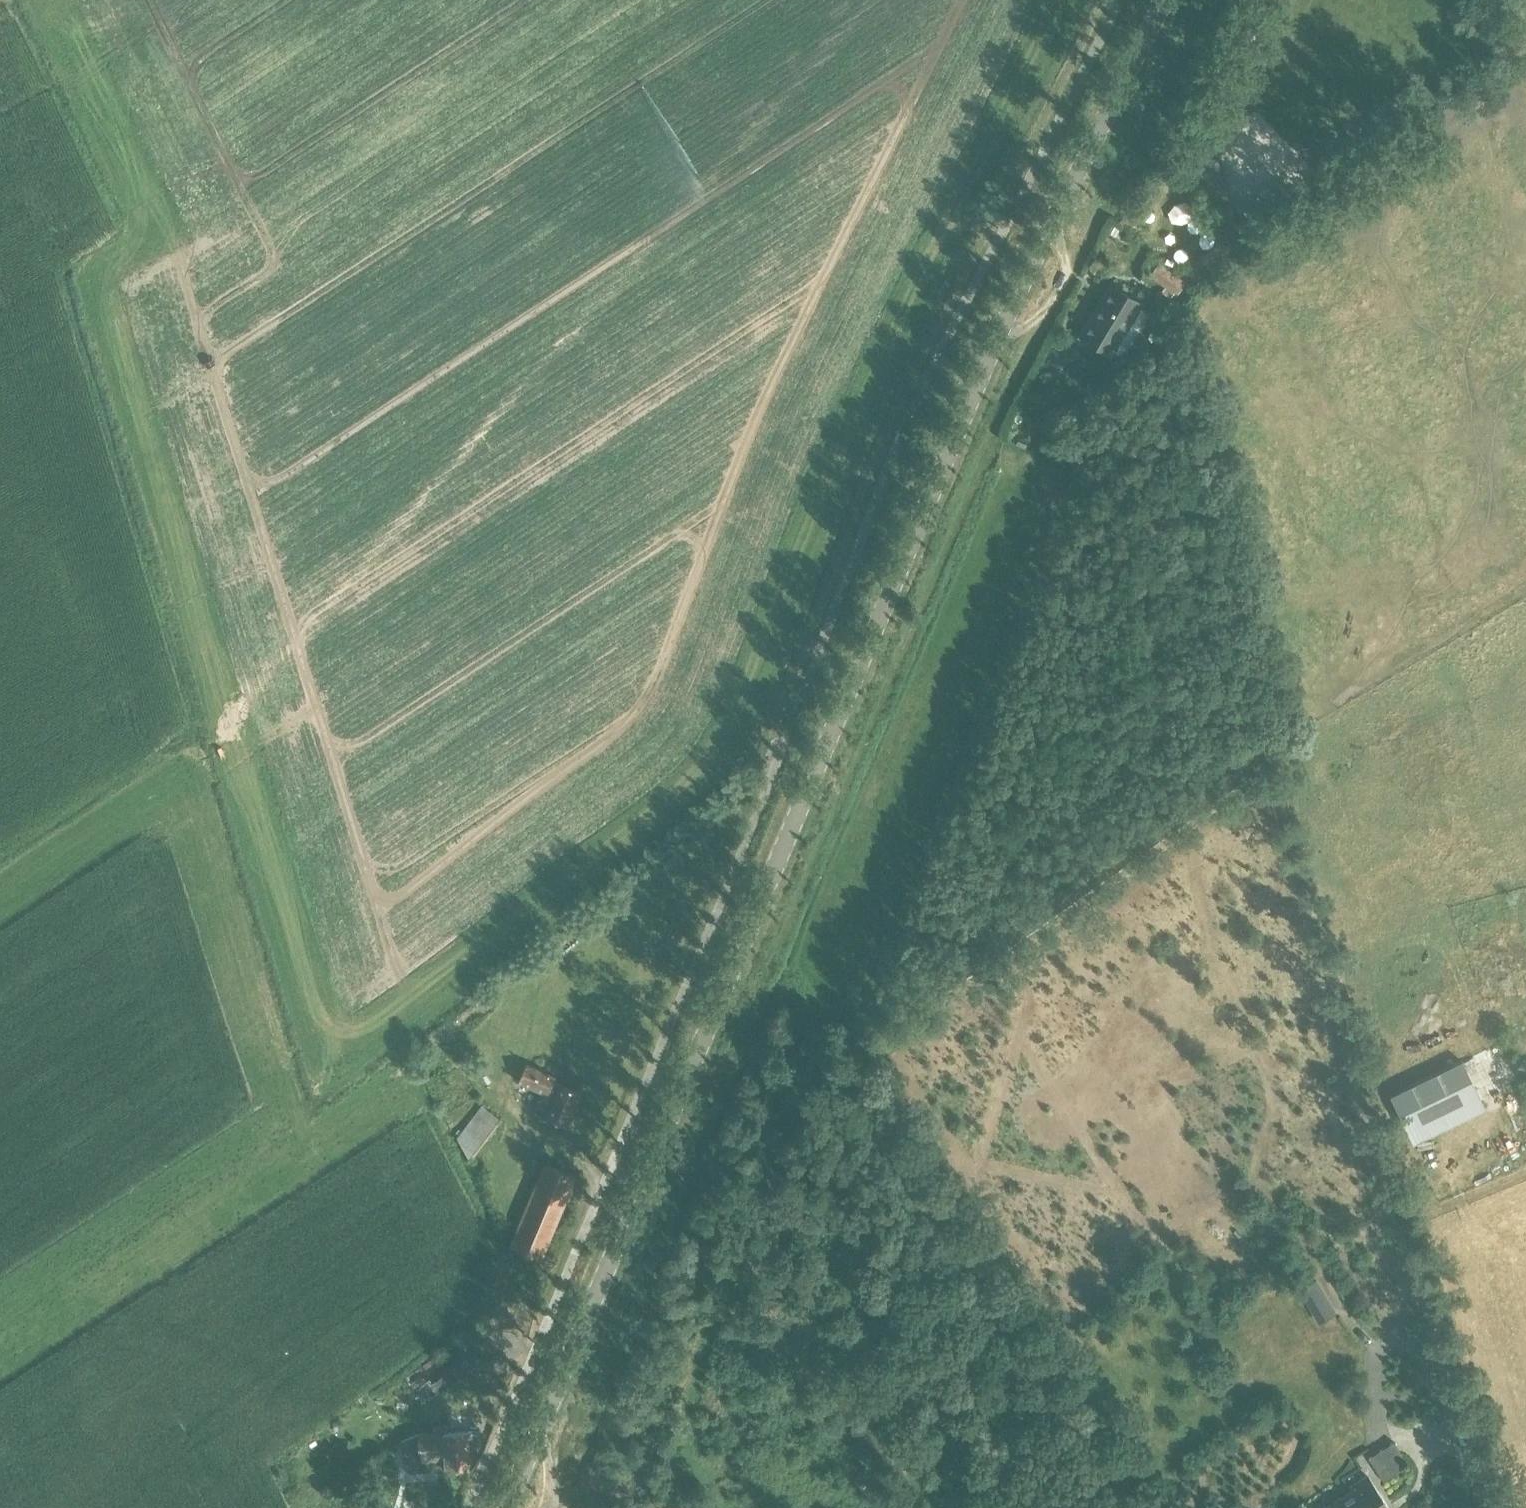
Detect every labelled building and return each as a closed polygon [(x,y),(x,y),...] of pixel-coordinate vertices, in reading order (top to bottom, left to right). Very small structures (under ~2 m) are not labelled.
[(1193,230),(1206,227),(1203,214),(1190,216),(1193,230)] [(1160,264),(1151,275),(1166,287),(1162,291),(1171,298),(1175,293),(1177,295),(1185,283),(1160,264)] [(1101,302),(1080,337),(1111,355),(1142,304),(1116,288),(1106,305),(1101,302)] [(527,1063),(519,1083),(543,1094),(534,1112),(566,1126),(581,1093),(554,1082),(557,1076),(527,1063)] [(1464,1067),(1390,1102),(1408,1137),(1480,1102),(1464,1067)] [(481,1104),(456,1137),(468,1158),(470,1160),(501,1120),(481,1104)] [(545,1163),(510,1247),(539,1258),(573,1175),(545,1163)] [(1301,1284),(1322,1321),(1340,1311),(1319,1274),(1301,1284)] [(436,1354),(405,1378),(423,1402),(471,1364),(457,1344),(439,1358),(438,1357),(436,1354)] [(448,1468),(445,1426),(445,1423),(432,1424),(432,1426),(432,1430),(417,1430),(417,1433),(407,1437),(399,1439),(400,1441),(408,1470),(448,1468)] [(445,1426),(448,1468),(471,1467),(470,1448),(481,1448),(481,1430),(471,1430),(471,1425),(445,1426)] [(1418,1447),(1423,1459),(1444,1450),(1439,1438),(1418,1447)] [(1366,1453),(1381,1476),(1404,1462),(1390,1439),(1366,1453)] [(1367,1472),(1348,1484),(1350,1488),(1320,1506),(1321,1507),(1389,1507),(1367,1472)]
